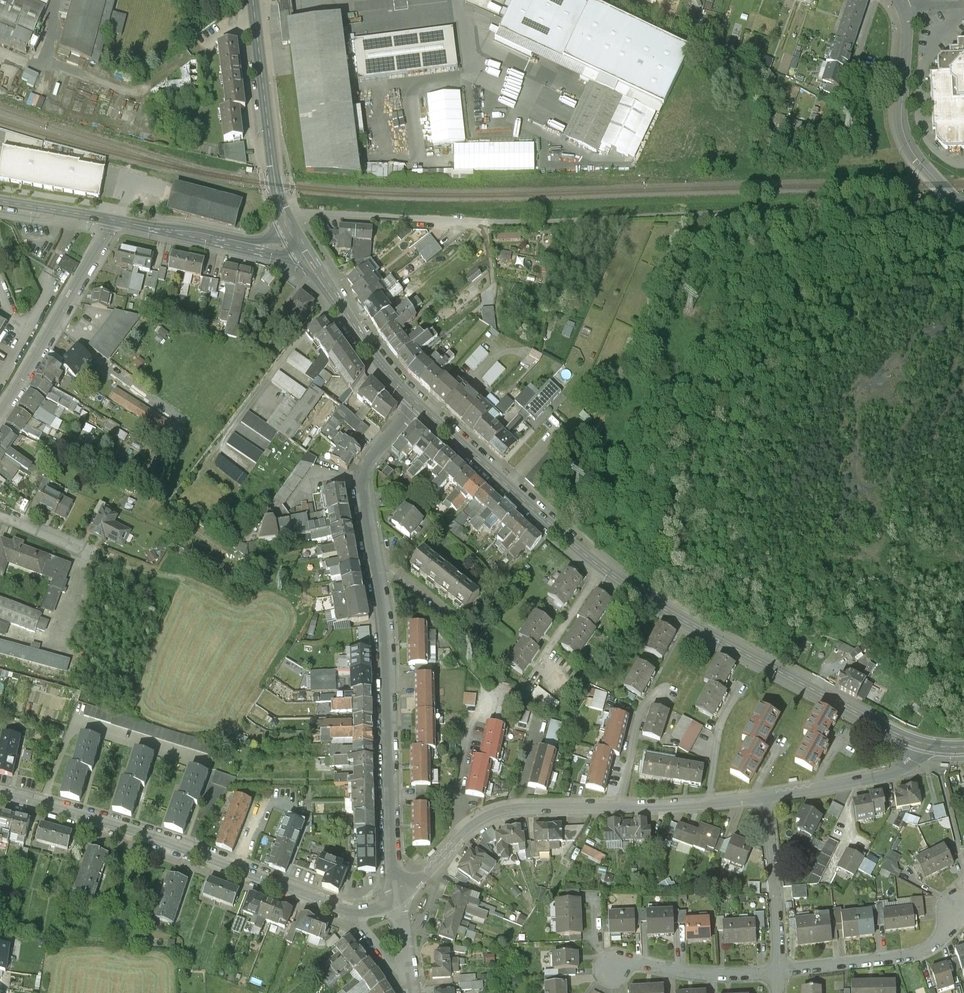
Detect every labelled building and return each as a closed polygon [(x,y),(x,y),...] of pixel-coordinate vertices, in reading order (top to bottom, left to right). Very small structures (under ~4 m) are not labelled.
[(26,55),(34,37),(39,39),(43,30),(38,28),(50,3),(50,0),(0,0),(0,43),(26,55)] [(60,49),(99,65),(107,33),(121,36),(126,17),(112,13),(116,0),(72,0),(60,49)] [(583,0),(514,0),(500,30),(584,70),(580,79),(596,86),(570,141),(597,154),(601,145),(627,157),(652,102),(663,108),(690,51),(583,0)] [(667,0),(662,0),(657,10),(668,15),(673,2),(667,0)] [(865,0),(849,0),(846,10),(863,15),(868,1),(865,0)] [(863,15),(846,10),(841,24),(858,30),(863,15)] [(340,17),(293,23),(292,17),(284,18),(284,19),(282,20),(282,23),(285,23),(285,25),(284,25),(287,44),(291,44),(306,173),(360,177),(340,17)] [(858,30),(841,24),(836,39),(853,45),(858,30)] [(453,29),(353,41),(358,80),(458,68),(453,29)] [(853,45),(836,39),(833,48),(831,47),(826,63),(845,69),(847,64),(848,64),(850,58),(849,57),(853,45)] [(961,41),(961,42),(958,45),(957,45),(957,49),(949,49),(949,55),(942,55),(939,59),(940,60),(942,61),(943,73),(930,73),(933,128),(936,127),(936,137),(946,146),(963,145),(963,41),(961,41)] [(237,43),(219,45),(221,63),(227,110),(221,110),(224,140),(242,138),(239,109),(245,108),(240,66),(237,43)] [(196,62),(151,96),(152,103),(199,96),(196,62)] [(494,91),(503,68),(489,62),(480,85),(494,91)] [(845,69),(826,63),(823,62),(818,78),(822,80),(833,84),(839,86),(845,69)] [(39,76),(26,70),(22,79),(28,82),(27,85),(33,88),(39,76)] [(512,101),(514,96),(518,98),(526,80),(512,74),(502,96),(512,101)] [(833,86),(826,84),(824,91),(836,95),(839,86),(833,84),(833,86)] [(40,109),(44,98),(31,93),(27,104),(40,109)] [(188,137),(146,128),(143,142),(158,145),(185,151),(188,137)] [(242,143),(225,145),(227,160),(245,164),(242,143)] [(3,147),(0,162),(0,179),(99,198),(105,168),(79,164),(80,161),(3,147)] [(387,177),(387,164),(367,164),(366,177),(387,177)] [(404,173),(404,165),(395,165),(395,173),(404,173)] [(244,204),(177,186),(170,211),(237,229),(244,204)] [(330,230),(326,225),(319,230),(328,244),(336,240),(339,239),(340,231),(330,230)] [(356,227),(340,226),(340,231),(339,239),(339,247),(342,250),(350,250),(351,239),(355,239),(356,227)] [(355,239),(351,239),(350,250),(349,255),(358,255),(358,253),(367,253),(367,246),(359,246),(359,240),(371,240),(371,228),(356,227),(355,239)] [(403,230),(397,235),(401,239),(406,234),(403,230)] [(429,234),(414,246),(419,253),(434,240),(429,234)] [(434,240),(419,253),(426,262),(441,249),(434,240)] [(137,252),(121,248),(119,256),(116,255),(116,259),(118,259),(117,264),(129,267),(129,271),(127,273),(125,272),(123,281),(119,280),(117,288),(128,290),(137,252)] [(128,290),(128,293),(139,295),(143,277),(136,275),(137,269),(150,272),(154,255),(137,252),(128,290)] [(189,257),(172,253),(170,262),(168,261),(167,265),(169,265),(168,270),(185,274),(189,257)] [(77,265),(64,257),(59,266),(72,274),(77,265)] [(205,261),(189,257),(185,274),(201,277),(205,261)] [(363,260),(350,264),(357,273),(367,265),(363,260)] [(240,269),(225,265),(221,284),(232,286),(230,295),(226,294),(222,312),(230,313),(234,296),(236,286),(240,269)] [(357,273),(348,280),(355,289),(371,276),(373,274),(367,265),(357,273)] [(167,269),(160,268),(159,273),(157,279),(164,281),(167,269)] [(254,272),(240,269),(236,286),(242,288),(243,288),(243,287),(246,287),(246,286),(250,287),(254,272)] [(477,269),(466,278),(470,283),(481,274),(477,269)] [(159,273),(153,272),(150,285),(156,286),(157,279),(159,273)] [(268,272),(261,280),(269,286),(276,278),(268,272)] [(359,299),(357,301),(364,310),(397,284),(390,275),(378,285),(359,299)] [(355,289),(352,291),(359,299),(378,285),(371,276),(355,289)] [(281,281),(276,277),(276,278),(269,286),(273,290),(281,281)] [(204,278),(202,287),(199,286),(198,292),(207,294),(208,293),(210,282),(211,279),(204,278)] [(218,283),(210,282),(208,293),(215,295),(218,283)] [(188,284),(183,283),(180,296),(178,306),(183,307),(185,297),(186,297),(188,284)] [(397,284),(364,310),(373,323),(388,311),(389,311),(384,304),(386,302),(387,303),(402,291),(397,284)] [(242,288),(236,286),(234,296),(240,297),(242,288)] [(110,294),(95,291),(91,307),(107,310),(110,294)] [(301,293),(286,312),(299,322),(314,303),(301,293)] [(234,296),(230,313),(238,315),(242,298),(240,297),(234,296)] [(416,297),(407,304),(412,310),(421,303),(416,297)] [(388,311),(373,323),(380,336),(407,315),(412,310),(407,304),(392,316),(388,311)] [(493,306),(481,307),(483,320),(483,321),(495,329),(496,329),(493,306)] [(128,314),(116,312),(91,346),(108,358),(117,346),(109,340),(128,314)] [(230,313),(222,312),(220,321),(228,323),(230,313)] [(238,315),(230,313),(228,323),(227,324),(236,326),(238,315)] [(128,314),(109,340),(117,346),(137,320),(139,317),(128,314)] [(407,315),(380,336),(389,347),(402,336),(398,331),(411,321),(407,315)] [(567,319),(562,334),(569,336),(575,322),(567,319)] [(324,320),(306,333),(314,344),(316,343),(321,350),(320,351),(319,354),(321,355),(314,365),(322,370),(322,371),(325,366),(330,360),(342,342),(334,330),(332,331),(324,320)] [(236,326),(227,324),(225,335),(237,338),(244,329),(236,326)] [(424,337),(397,358),(408,372),(421,362),(423,360),(418,352),(432,341),(437,337),(432,330),(424,337)] [(402,336),(389,347),(397,358),(424,337),(420,331),(407,342),(406,340),(402,336)] [(409,331),(402,336),(406,340),(412,335),(409,331)] [(440,341),(437,337),(432,341),(435,345),(440,341)] [(356,361),(342,342),(330,360),(339,373),(356,361)] [(97,369),(88,364),(91,360),(77,346),(62,362),(61,363),(75,377),(86,384),(87,382),(106,396),(116,383),(97,369)] [(480,346),(465,362),(473,370),(488,353),(480,346)] [(543,354),(532,349),(529,354),(539,360),(543,354)] [(314,365),(294,351),(287,361),(314,380),(322,370),(314,365)] [(455,356),(449,351),(440,360),(446,366),(455,356)] [(62,362),(51,354),(46,362),(57,368),(61,363),(62,362)] [(421,362),(408,372),(420,383),(440,360),(435,355),(429,363),(429,365),(425,366),(421,362)] [(440,360),(420,383),(430,391),(443,377),(439,374),(446,366),(440,360)] [(356,361),(339,373),(352,391),(365,374),(356,361)] [(497,361),(482,378),(490,385),(505,369),(497,361)] [(57,368),(46,362),(37,379),(52,387),(54,385),(59,377),(63,380),(66,373),(62,371),(57,368)] [(322,371),(317,378),(324,383),(332,371),(325,366),(322,371)] [(307,391),(279,371),(271,381),(287,392),(285,394),(287,395),(267,423),(278,432),(299,402),(307,391)] [(559,380),(554,375),(549,381),(554,386),(559,380)] [(455,377),(449,383),(443,377),(430,391),(446,406),(464,386),(465,385),(464,385),(455,377)] [(324,383),(317,378),(312,385),(319,390),(324,383)] [(384,393),(371,380),(357,397),(362,402),(364,400),(373,408),(384,393)] [(522,411),(518,415),(522,420),(524,421),(530,415),(535,420),(561,391),(554,386),(549,381),(535,397),(523,409),(522,411)] [(50,390),(35,382),(31,389),(67,409),(70,404),(49,392),(50,390)] [(486,399),(467,382),(464,385),(465,385),(464,386),(468,389),(469,389),(479,398),(479,400),(483,403),(486,399)] [(312,385),(299,402),(278,432),(291,441),(287,446),(297,453),(301,447),(307,452),(308,451),(321,434),(328,424),(336,414),(341,406),(319,390),(312,385)] [(468,389),(464,386),(446,406),(464,423),(483,403),(479,400),(479,398),(469,389),(468,389)] [(180,429),(115,388),(110,397),(166,433),(165,434),(172,438),(180,429)] [(535,397),(526,389),(515,401),(523,409),(535,397)] [(43,400),(31,391),(25,398),(38,407),(43,400)] [(373,408),(372,410),(386,422),(396,409),(396,405),(389,400),(389,398),(384,393),(373,408)] [(483,403),(464,423),(474,432),(487,417),(499,404),(489,396),(486,399),(483,403)] [(499,404),(487,417),(493,423),(500,415),(502,417),(514,403),(506,396),(499,404)] [(38,407),(25,398),(20,406),(33,415),(35,413),(53,422),(56,418),(52,415),(44,411),(38,407)] [(99,399),(92,409),(99,413),(106,403),(99,399)] [(55,410),(47,405),(44,411),(52,415),(55,410)] [(362,422),(342,405),(341,406),(336,414),(343,420),(355,431),(362,422)] [(516,406),(508,415),(513,420),(518,415),(522,411),(516,406)] [(31,418),(17,409),(12,417),(26,426),(31,428),(40,432),(41,432),(46,425),(31,418)] [(386,422),(372,410),(365,418),(380,429),(386,422)] [(278,432),(248,411),(241,421),(271,441),(278,432)] [(336,414),(328,424),(335,430),(338,426),(339,427),(343,423),(342,422),(343,420),(336,414)] [(513,420),(507,427),(512,431),(522,420),(518,415),(513,420)] [(26,426),(12,417),(7,424),(21,432),(26,426)] [(493,423),(487,417),(474,432),(490,446),(503,432),(493,423)] [(368,427),(362,422),(355,431),(361,436),(368,427)] [(79,429),(69,424),(64,433),(75,438),(79,429)] [(335,430),(328,424),(321,434),(327,439),(335,430)] [(414,425),(397,445),(398,445),(392,452),(400,460),(405,455),(407,457),(428,435),(418,425),(414,425)] [(0,433),(0,450),(5,454),(13,460),(17,455),(9,449),(17,438),(4,428),(0,433)] [(40,432),(31,428),(28,433),(36,437),(40,432)] [(568,430),(525,478),(534,486),(577,438),(568,430)] [(503,432),(490,446),(502,457),(515,443),(503,432)] [(263,453),(233,433),(226,443),(256,463),(263,453)] [(407,457),(405,459),(410,464),(418,454),(415,452),(417,450),(424,456),(437,443),(428,435),(407,457)] [(361,452),(345,438),(340,444),(343,446),(339,450),(352,461),(361,452)] [(447,452),(437,443),(424,456),(407,475),(412,480),(430,461),(432,463),(434,465),(447,452)] [(339,450),(338,449),(334,455),(333,455),(331,459),(347,470),(352,461),(339,450)] [(318,458),(308,451),(307,452),(301,461),(313,465),(315,465),(318,458)] [(239,483),(247,474),(220,452),(213,461),(239,483)] [(439,470),(435,472),(424,484),(430,489),(456,460),(447,452),(434,465),(439,470)] [(5,454),(3,457),(24,473),(24,472),(29,475),(31,472),(26,470),(13,460),(5,454)] [(32,466),(17,455),(13,460),(26,470),(28,467),(31,468),(32,466)] [(456,460),(430,489),(435,494),(446,482),(448,478),(453,483),(466,469),(456,460)] [(301,461),(263,512),(272,519),(273,519),(276,523),(289,520),(293,519),(283,506),(313,465),(301,461)] [(432,463),(423,473),(425,475),(434,465),(432,463)] [(388,466),(381,474),(387,479),(394,472),(388,466)] [(3,467),(0,471),(0,472),(9,479),(12,475),(3,467)] [(458,487),(446,500),(451,505),(476,478),(466,469),(453,483),(458,487)] [(407,475),(404,479),(409,484),(412,480),(407,475)] [(44,478),(38,491),(44,494),(46,490),(51,481),(44,478)] [(476,478),(451,505),(456,510),(468,497),(472,501),(485,487),(476,478)] [(472,501),(454,521),(460,526),(469,515),(473,519),(495,495),(485,487),(472,501)] [(344,488),(324,492),(328,512),(348,509),(344,488)] [(46,490),(44,494),(38,505),(65,519),(73,504),(46,490)] [(473,519),(472,520),(476,523),(482,516),(488,521),(504,504),(495,495),(473,519)] [(451,505),(446,500),(439,507),(445,512),(451,505)] [(106,506),(101,503),(95,514),(100,516),(103,510),(104,511),(106,506)] [(488,521),(484,526),(487,529),(489,531),(498,521),(502,525),(513,512),(504,504),(488,521)] [(445,512),(443,514),(448,519),(456,510),(451,505),(445,512)] [(423,521),(405,507),(392,524),(410,538),(413,535),(423,521)] [(325,523),(310,525),(311,534),(351,526),(348,509),(328,512),(331,526),(329,527),(328,523),(325,523)] [(104,511),(103,510),(100,516),(91,533),(100,538),(101,535),(123,546),(130,533),(113,524),(116,517),(104,511)] [(328,512),(293,519),(289,520),(291,528),(309,524),(309,525),(310,525),(325,523),(328,523),(329,527),(331,526),(328,512)] [(513,512),(502,525),(506,529),(498,538),(499,540),(503,543),(523,521),(513,512)] [(488,521),(482,516),(476,523),(473,527),(478,532),(484,526),(488,521)] [(309,524),(291,528),(289,520),(276,523),(271,524),(274,541),(311,534),(310,525),(309,525),(309,524)] [(454,521),(445,531),(454,539),(461,532),(464,529),(460,526),(454,521)] [(532,529),(523,521),(503,543),(501,544),(506,549),(516,538),(521,541),(532,529)] [(351,526),(311,534),(313,541),(327,539),(327,538),(332,537),(333,543),(334,543),(354,539),(351,526)] [(478,532),(481,535),(487,529),(484,526),(478,532)] [(532,529),(521,541),(531,551),(542,538),(532,529)] [(461,532),(454,539),(460,544),(466,537),(461,532)] [(418,539),(413,535),(410,538),(415,543),(418,539)] [(354,539),(334,543),(335,547),(331,548),(331,547),(317,550),(318,558),(322,557),(338,555),(356,551),(354,539)] [(414,549),(401,539),(395,548),(408,558),(414,549)] [(23,548),(24,544),(16,541),(14,545),(3,540),(0,547),(0,576),(3,577),(10,558),(33,567),(31,571),(43,576),(45,571),(56,576),(52,588),(44,609),(53,613),(61,593),(65,594),(67,590),(64,589),(67,583),(65,582),(71,567),(23,548)] [(519,543),(509,554),(514,559),(524,548),(519,543)] [(479,593),(424,549),(410,566),(465,610),(479,593)] [(356,551),(338,555),(340,561),(326,563),(327,571),(359,565),(356,551)] [(509,554),(502,562),(505,565),(509,560),(511,562),(514,559),(509,554)] [(327,571),(325,571),(325,576),(331,575),(331,578),(341,576),(342,581),(361,578),(359,565),(327,571)] [(567,569),(548,596),(563,607),(582,581),(567,569)] [(507,576),(502,581),(506,584),(511,579),(507,576)] [(361,578),(342,581),(343,586),(333,588),(334,595),(363,590),(361,578)] [(0,596),(0,599),(42,615),(44,609),(52,588),(49,587),(40,611),(0,596)] [(596,590),(577,617),(580,619),(561,645),(577,656),(596,630),(593,628),(612,601),(596,590)] [(363,591),(332,596),(333,604),(337,623),(349,621),(349,622),(349,621),(357,620),(358,621),(369,619),(363,591)] [(0,599),(0,635),(4,637),(9,624),(35,634),(36,629),(44,632),(48,623),(40,620),(42,615),(0,599)] [(349,621),(337,623),(333,604),(327,605),(328,609),(324,610),(327,629),(350,628),(349,621),(349,622),(349,621)] [(523,638),(506,662),(522,673),(539,650),(535,647),(552,623),(536,612),(519,635),(523,638)] [(676,631),(659,622),(645,648),(662,657),(676,631)] [(426,624),(408,625),(409,664),(416,664),(426,664),(427,664),(426,624)] [(369,626),(358,627),(359,639),(370,638),(369,626)] [(855,648),(839,640),(833,647),(848,653),(849,652),(855,648)] [(0,643),(0,654),(67,672),(70,662),(37,653),(39,646),(32,645),(30,651),(22,649),(0,643)] [(855,648),(849,652),(853,658),(854,657),(854,658),(863,651),(866,646),(863,643),(860,647),(858,645),(855,648)] [(370,650),(347,650),(347,657),(350,657),(351,670),(371,669),(371,654),(370,654),(370,650),(371,650),(370,650)] [(709,683),(695,709),(712,718),(726,691),(721,689),(735,663),(718,654),(704,680),(709,683)] [(655,670),(638,661),(624,687),(641,696),(655,670)] [(870,662),(863,674),(868,677),(874,664),(870,662)] [(371,669),(351,670),(351,690),(354,690),(371,690),(371,669)] [(335,671),(311,671),(311,691),(336,691),(335,671)] [(866,680),(850,672),(847,673),(845,676),(840,674),(837,679),(842,682),(839,688),(856,697),(857,696),(863,699),(872,684),(866,681),(866,680)] [(416,676),(415,676),(416,713),(435,712),(434,676),(426,676),(416,676)] [(559,702),(537,686),(530,694),(552,710),(559,702)] [(513,691),(501,689),(494,724),(505,727),(513,691)] [(340,696),(336,696),(336,702),(372,702),(371,690),(354,690),(354,695),(340,696)] [(607,694),(596,691),(593,700),(591,708),(602,711),(607,694)] [(476,694),(464,692),(462,710),(474,712),(476,694)] [(336,696),(320,696),(320,695),(312,695),(312,703),(331,703),(336,702),(336,696)] [(372,702),(336,702),(336,711),(337,711),(351,711),(351,709),(353,709),(353,714),(353,717),(372,716),(372,702)] [(217,746),(87,706),(84,716),(214,757),(217,746)] [(669,712),(652,706),(643,735),(660,740),(669,712)] [(760,707),(742,739),(747,742),(730,773),(749,784),(766,752),(761,749),(778,718),(760,707)] [(809,737),(795,762),(812,772),(826,746),(821,743),(835,717),(818,708),(804,734),(809,737)] [(530,713),(519,710),(515,722),(527,725),(530,713)] [(435,712),(416,713),(417,749),(429,749),(435,749),(435,712)] [(628,718),(610,713),(601,751),(613,754),(613,755),(619,756),(628,718)] [(683,715),(668,741),(678,747),(692,720),(683,715)] [(372,716),(353,717),(354,722),(325,723),(325,731),(330,731),(372,730),(372,716)] [(551,720),(543,749),(555,753),(562,723),(551,720)] [(692,720),(678,747),(689,753),(703,726),(692,720)] [(479,758),(479,759),(492,761),(492,762),(498,763),(505,727),(494,724),(487,723),(479,758)] [(372,730),(330,731),(330,740),(353,739),(353,744),(373,744),(372,730)] [(325,731),(321,731),(321,745),(330,745),(330,740),(330,731),(325,731)] [(3,734),(0,747),(0,774),(13,777),(21,738),(3,734)] [(248,739),(237,734),(235,739),(246,744),(248,739)] [(82,735),(74,766),(70,765),(61,797),(79,801),(83,789),(85,783),(84,783),(88,770),(92,771),(95,759),(96,759),(97,753),(100,740),(82,735)] [(353,739),(330,740),(330,745),(330,759),(334,759),(341,759),(341,750),(353,749),(353,744),(353,739)] [(373,744),(353,744),(353,749),(341,750),(341,759),(373,757),(373,744)] [(677,748),(663,746),(660,760),(675,763),(677,748)] [(171,753),(179,754),(179,749),(167,748),(166,758),(171,758),(171,753)] [(543,749),(538,748),(528,787),(536,789),(546,791),(556,753),(555,753),(543,749)] [(429,749),(417,749),(411,749),(412,786),(417,786),(427,786),(430,786),(429,749)] [(613,754),(601,751),(595,749),(586,788),(604,792),(613,755),(613,754)] [(126,781),(123,780),(113,811),(131,816),(135,804),(137,799),(137,798),(140,786),(144,787),(148,774),(149,775),(150,769),(154,756),(136,750),(126,781)] [(341,759),(334,759),(334,767),(354,767),(354,772),(373,771),(373,757),(341,759)] [(479,758),(474,757),(466,793),(484,797),(492,762),(492,761),(479,759),(479,758)] [(660,760),(646,758),(643,776),(672,781),(675,763),(660,760)] [(334,759),(330,759),(326,759),(326,764),(330,764),(330,768),(334,767),(334,759)] [(704,768),(675,763),(672,781),(701,786),(704,768)] [(190,768),(179,798),(175,797),(165,828),(183,834),(187,822),(189,816),(193,804),(197,805),(201,793),(202,793),(204,787),(203,787),(208,774),(190,768)] [(373,771),(354,772),(354,777),(334,777),(334,786),(352,785),(373,785),(373,771)] [(236,779),(216,772),(212,783),(229,789),(236,779)] [(373,785),(352,785),(352,797),(350,797),(350,800),(374,799),(373,785)] [(916,787),(906,788),(906,789),(908,806),(920,805),(918,794),(917,794),(916,787)] [(906,789),(897,791),(898,797),(895,797),(897,809),(900,809),(908,807),(908,806),(906,789)] [(887,790),(881,791),(882,793),(884,802),(890,801),(889,798),(887,790)] [(427,792),(417,793),(417,806),(427,806),(427,792)] [(870,798),(854,802),(854,804),(853,804),(857,823),(875,819),(874,816),(885,814),(884,807),(885,806),(884,802),(882,793),(869,795),(870,798)] [(236,796),(217,846),(232,852),(251,802),(236,796)] [(374,799),(350,800),(350,803),(353,803),(353,815),(354,815),(374,814),(374,799)] [(843,808),(832,802),(824,818),(827,820),(830,815),(838,819),(843,808)] [(943,805),(933,808),(936,819),(946,816),(943,805)] [(417,806),(412,806),(413,845),(430,845),(429,806),(417,806)] [(908,807),(900,809),(900,812),(893,825),(898,828),(902,821),(905,816),(906,816),(909,810),(909,807),(908,807)] [(821,818),(802,809),(796,821),(801,823),(797,831),(800,832),(797,838),(810,845),(813,838),(811,837),(815,830),(817,831),(820,825),(818,824),(821,818)] [(1,814),(0,819),(0,822),(2,823),(0,828),(0,842),(2,843),(2,842),(9,844),(9,841),(15,817),(1,814)] [(374,814),(354,815),(354,834),(358,834),(375,834),(374,814)] [(289,816),(269,867),(285,873),(305,822),(289,816)] [(906,816),(905,816),(902,821),(916,826),(918,820),(906,816)] [(30,821),(15,817),(9,841),(24,845),(30,821)] [(635,823),(627,824),(628,841),(636,840),(636,842),(650,841),(649,829),(646,830),(645,821),(635,822),(635,823)] [(619,822),(608,823),(609,831),(606,832),(606,843),(620,842),(620,841),(628,841),(627,824),(619,824),(619,822)] [(671,823),(667,835),(674,837),(678,826),(671,823)] [(73,833),(42,824),(37,841),(68,850),(73,833)] [(698,832),(679,824),(678,826),(674,837),(672,841),(692,848),(693,847),(698,832)] [(562,825),(548,826),(549,849),(558,849),(558,842),(563,842),(562,825)] [(548,826),(534,827),(535,843),(535,844),(536,843),(538,854),(549,854),(549,849),(548,826)] [(720,833),(701,826),(698,832),(693,847),(705,852),(706,848),(714,851),(718,839),(720,833)] [(521,827),(511,828),(513,846),(518,845),(519,853),(524,853),(525,852),(524,845),(524,843),(523,834),(522,834),(521,827)] [(492,828),(480,836),(483,840),(486,845),(496,839),(495,834),(496,834),(492,828)] [(511,828),(501,830),(502,833),(496,834),(495,834),(496,839),(498,857),(502,857),(502,861),(509,861),(507,847),(513,846),(511,828)] [(375,834),(358,834),(359,872),(376,872),(375,834)] [(726,855),(724,860),(743,868),(752,846),(733,838),(730,844),(726,855)] [(724,841),(718,839),(714,851),(719,853),(724,841)] [(817,885),(838,844),(828,839),(805,886),(806,886),(817,885)] [(483,840),(475,850),(487,858),(491,852),(486,845),(483,840)] [(730,844),(724,841),(719,853),(726,855),(730,844)] [(529,842),(524,843),(524,845),(525,852),(524,853),(525,860),(532,859),(530,844),(529,842)] [(535,843),(530,844),(532,859),(539,858),(538,854),(536,843),(535,844),(535,843)] [(956,856),(950,843),(944,846),(944,847),(950,859),(956,856)] [(595,852),(585,846),(581,852),(592,858),(595,852)] [(944,847),(930,854),(931,856),(939,872),(953,865),(950,859),(944,847)] [(108,855),(89,848),(75,892),(94,898),(108,855)] [(29,850),(23,849),(20,861),(26,863),(29,850)] [(487,858),(475,850),(473,854),(470,852),(465,859),(479,869),(488,875),(492,870),(493,870),(496,865),(487,858)] [(900,856),(889,851),(880,868),(897,878),(901,872),(894,868),(900,856)] [(861,858),(847,852),(837,871),(852,879),(865,856),(863,854),(861,858)] [(931,856),(923,860),(921,858),(916,860),(925,879),(939,872),(931,856)] [(479,869),(465,859),(462,863),(461,863),(460,864),(460,865),(460,866),(458,869),(472,879),(475,874),(479,869)] [(348,868),(332,862),(323,887),(338,893),(348,868)] [(874,869),(863,863),(858,872),(869,878),(874,869)] [(467,879),(458,873),(455,879),(465,884),(467,879)] [(483,879),(475,874),(472,879),(479,884),(483,879)] [(168,875),(154,918),(173,925),(188,881),(168,875)] [(240,890),(210,879),(203,895),(233,907),(240,890)] [(465,884),(455,879),(452,885),(462,889),(465,884)] [(759,883),(747,883),(747,895),(759,895),(759,883)] [(805,886),(791,887),(792,899),(806,899),(806,886),(805,886)] [(479,896),(455,888),(452,897),(453,898),(452,901),(471,907),(477,910),(479,904),(477,903),(479,896)] [(579,891),(566,891),(567,901),(580,901),(579,891)] [(265,900),(251,895),(244,913),(254,917),(251,924),(247,923),(244,931),(252,934),(258,918),(265,900)] [(922,897),(911,899),(912,908),(913,918),(924,917),(922,897)] [(277,905),(265,900),(258,918),(265,921),(270,923),(277,905)] [(471,907),(452,901),(451,904),(449,904),(446,912),(462,917),(464,912),(475,915),(474,916),(479,917),(485,919),(487,913),(486,913),(477,910),(471,907)] [(567,901),(556,902),(557,928),(559,928),(560,937),(570,936),(581,936),(580,901),(567,901)] [(489,907),(479,904),(477,910),(486,913),(489,907)] [(288,909),(277,905),(270,923),(285,929),(290,915),(291,914),(292,912),(291,910),(289,909),(288,909)] [(912,908),(897,909),(900,930),(914,928),(913,918),(912,908)] [(897,909),(883,911),(884,923),(885,932),(900,930),(897,909)] [(647,912),(646,912),(647,923),(648,937),(674,936),(674,924),(673,911),(647,912)] [(685,911),(678,912),(678,924),(686,924),(686,921),(685,911)] [(462,917),(446,912),(444,920),(446,921),(445,924),(459,929),(460,923),(462,917)] [(795,912),(787,913),(789,929),(796,928),(795,921),(796,921),(795,912)] [(870,912),(856,914),(858,938),(873,936),(872,924),(870,912)] [(633,913),(608,914),(609,921),(609,933),(609,935),(635,934),(634,923),(634,913),(633,913)] [(520,914),(516,922),(523,926),(527,918),(520,914)] [(828,914),(818,915),(818,917),(814,918),(817,944),(818,944),(817,943),(821,942),(821,943),(832,942),(831,941),(830,929),(829,925),(830,925),(829,917),(828,914)] [(856,914),(841,915),(842,930),(843,940),(858,938),(856,914)] [(315,920),(302,915),(297,928),(296,930),(309,935),(315,920)] [(252,934),(259,937),(265,921),(258,918),(252,934)] [(796,921),(795,921),(796,928),(798,946),(817,944),(814,918),(813,918),(813,919),(796,921)] [(244,922),(236,919),(232,929),(240,932),(244,922)] [(328,925),(315,920),(309,935),(324,941),(325,941),(327,936),(325,935),(328,925)] [(708,920),(699,920),(699,924),(692,924),(692,921),(686,921),(686,924),(687,938),(699,937),(700,941),(709,940),(708,920)] [(754,922),(745,922),(745,926),(739,927),(740,945),(756,944),(755,930),(755,922),(754,922)] [(474,927),(460,923),(459,929),(476,935),(477,935),(478,933),(473,931),(474,927)] [(724,923),(723,923),(723,931),(724,945),(740,945),(739,927),(733,927),(733,923),(724,923)] [(459,929),(445,924),(444,927),(442,927),(439,936),(454,941),(456,935),(459,929)] [(289,932),(286,940),(292,943),(296,930),(297,928),(291,925),(289,932)] [(476,935),(459,929),(456,935),(464,937),(474,940),(476,935)] [(284,930),(280,934),(278,938),(286,940),(289,932),(284,930)] [(388,933),(383,936),(382,939),(384,942),(387,942),(392,939),(388,933)] [(324,941),(309,935),(306,943),(317,947),(324,947),(326,946),(325,944),(324,944),(323,943),(324,941)] [(332,937),(324,944),(325,944),(326,946),(329,949),(339,940),(335,935),(332,937)] [(332,937),(327,936),(325,941),(324,941),(323,943),(324,944),(332,937)] [(350,937),(336,949),(332,952),(335,956),(329,961),(334,966),(358,946),(350,937)] [(8,961),(10,947),(0,946),(0,960),(8,961)] [(331,968),(331,969),(322,976),(321,978),(329,989),(353,969),(355,972),(355,971),(369,961),(358,946),(334,966),(331,968)] [(955,951),(958,958),(962,971),(963,970),(963,948),(955,951)] [(450,952),(436,952),(435,953),(434,954),(434,955),(434,966),(434,967),(449,966),(449,963),(449,957),(450,957),(450,952)] [(577,953),(556,954),(557,970),(558,970),(575,969),(578,969),(577,953)] [(958,958),(951,960),(956,973),(962,971),(958,958)] [(369,961),(355,971),(357,974),(355,976),(357,980),(360,978),(363,983),(377,972),(369,961)] [(327,963),(318,970),(322,976),(331,969),(331,968),(327,963)] [(946,965),(931,970),(938,992),(953,988),(946,965)] [(449,966),(434,967),(434,966),(432,967),(432,978),(450,978),(450,972),(449,966)] [(351,992),(362,992),(363,992),(373,992),(385,983),(378,972),(377,972),(363,983),(364,983),(359,987),(351,992)] [(473,975),(457,976),(458,983),(470,982),(474,982),(473,975)] [(558,977),(544,977),(544,985),(548,985),(548,984),(558,984),(558,977)] [(354,980),(345,988),(346,991),(348,989),(351,992),(359,987),(354,980)] [(859,983),(859,982),(850,982),(851,992),(895,992),(895,981),(884,982),(859,983)] [(470,982),(458,983),(458,991),(471,990),(470,982)] [(373,992),(393,992),(385,983),(373,992)] [(558,985),(558,984),(548,984),(548,985),(548,992),(567,992),(567,984),(558,985)]
